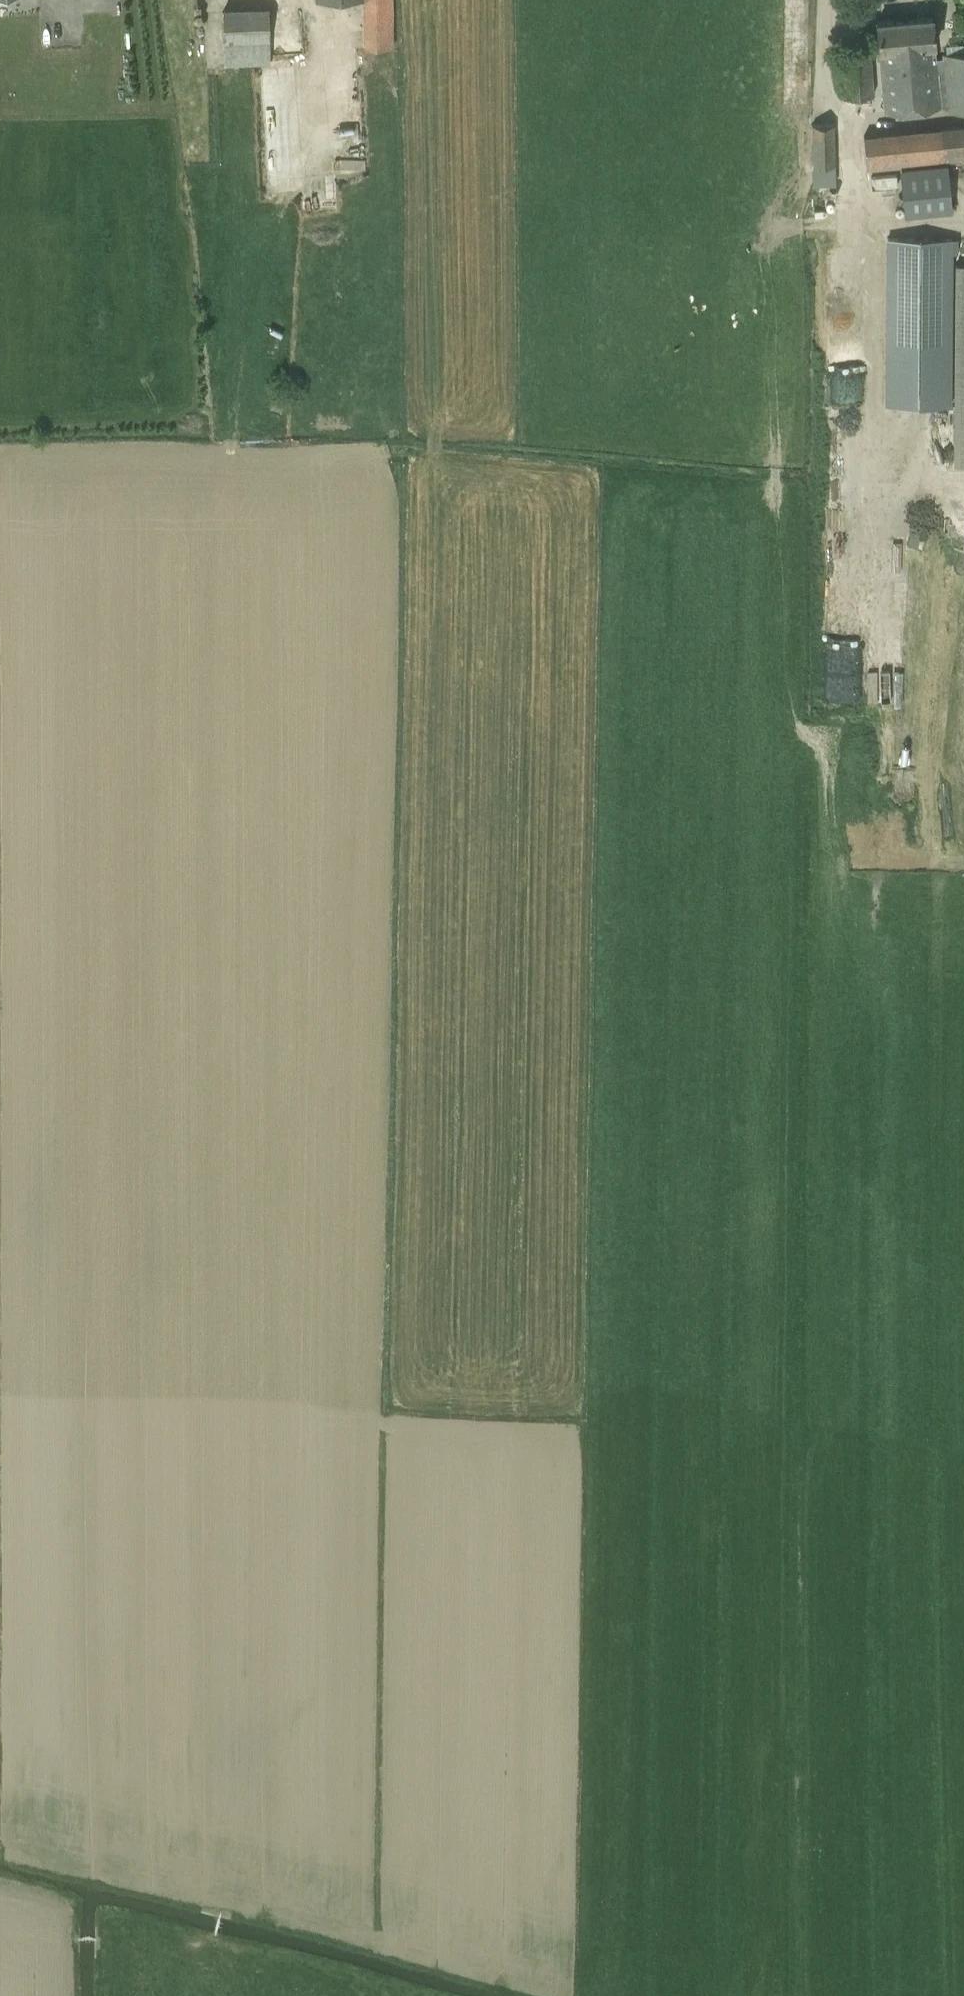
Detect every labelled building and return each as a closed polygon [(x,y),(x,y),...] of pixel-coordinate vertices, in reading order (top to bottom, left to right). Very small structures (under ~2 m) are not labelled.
[(271,64),(269,7),(222,9),(224,66),(271,64)] [(883,112),(940,105),(946,104),(946,111),(963,110),(963,52),(941,53),(942,59),(936,59),(933,17),(875,22),(883,112)] [(873,95),(870,49),(840,50),(843,97),(873,95)] [(835,125),(811,124),(812,185),(834,185),(835,125)] [(952,211),(946,163),(963,161),(963,124),(863,135),(868,191),(901,189),(905,217),(952,211)] [(301,190),(302,210),(340,208),(339,188),(301,190)] [(952,407),(952,239),(886,238),(884,405),(952,407)] [(963,463),(963,264),(957,264),(955,463),(963,463)] [(872,555),(883,555),(882,536),(871,536),(872,555)]
